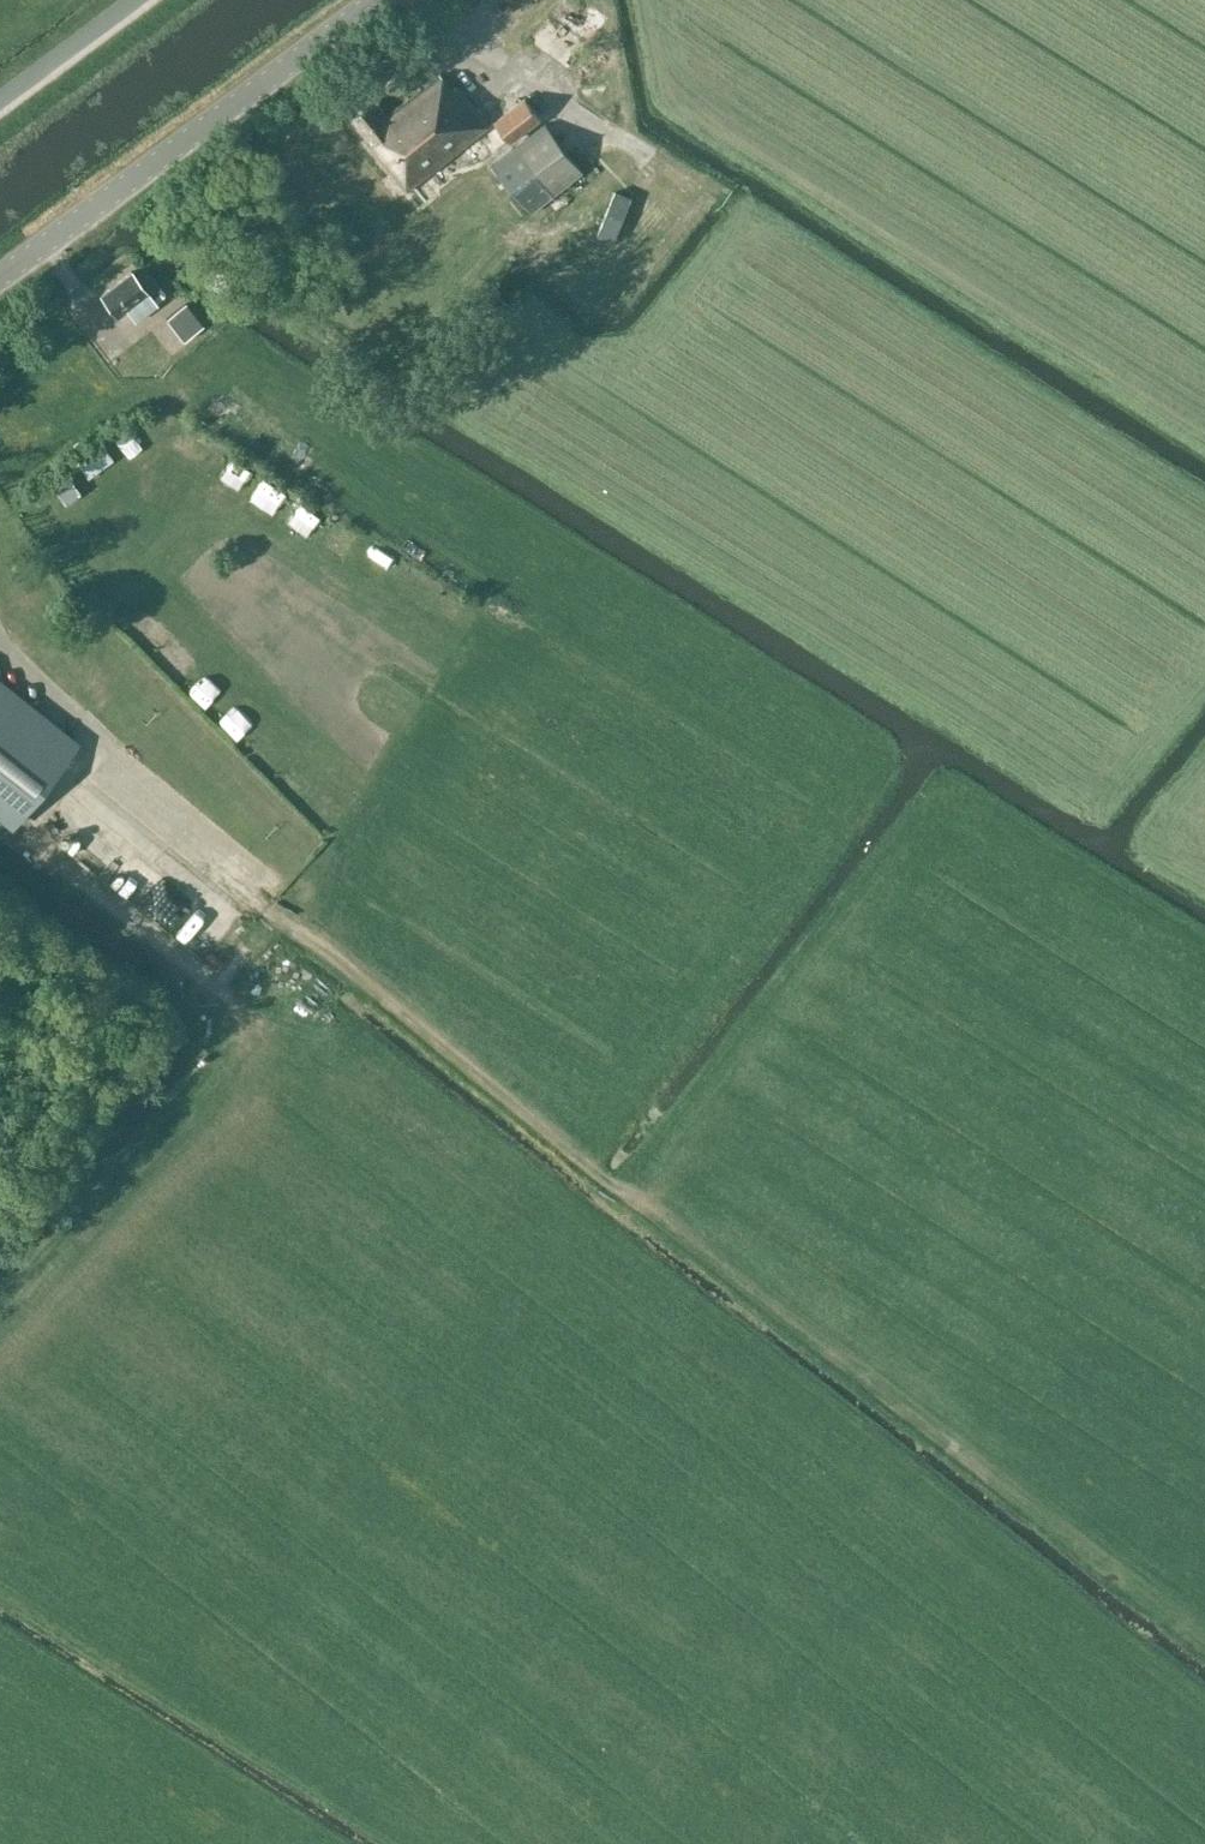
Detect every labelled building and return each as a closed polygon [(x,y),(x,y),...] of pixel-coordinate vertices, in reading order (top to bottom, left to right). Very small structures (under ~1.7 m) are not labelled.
[(454,88),(442,73),(387,116),(375,100),(352,118),(408,190),(478,136),(492,154),(510,140),(511,140),(541,117),(526,97),(490,126),(458,85),(454,88)] [(547,123),(493,165),(530,213),(584,171),(547,123)] [(632,188),(634,179),(633,174),(632,169),(629,165),(626,161),(622,158),(617,156),(612,155),(608,155),(602,156),(599,157),(595,159),(591,163),(586,170),(585,179),(585,183),(587,189),(590,194),(593,197),(600,202),(606,204),(610,204),(614,203),(619,201),(624,199),(627,195),(632,188)] [(155,301),(166,293),(147,267),(136,275),(132,270),(100,293),(117,317),(127,309),(135,319),(156,303),(155,301)] [(185,339),(213,313),(194,292),(174,310),(182,317),(172,326),(185,339)] [(13,823),(75,744),(0,684),(0,812),(13,823)] [(285,884),(293,871),(275,860),(267,873),(285,884)]
